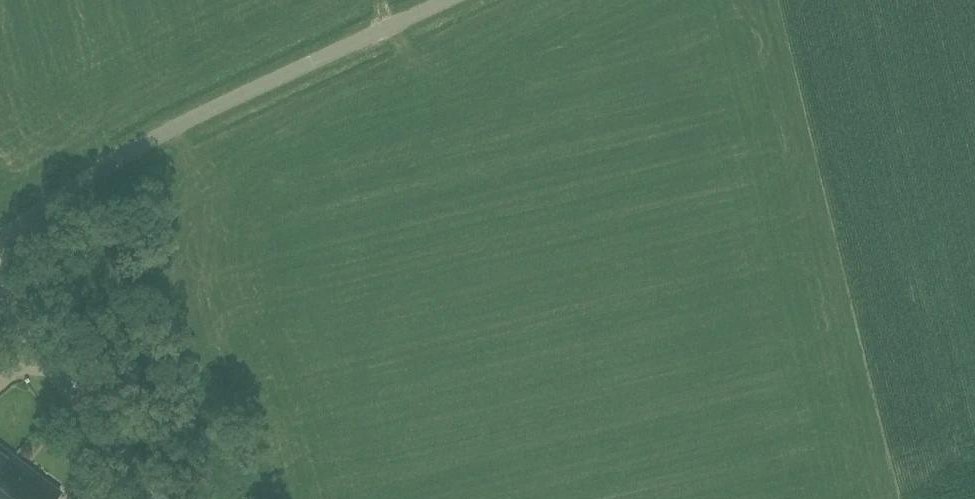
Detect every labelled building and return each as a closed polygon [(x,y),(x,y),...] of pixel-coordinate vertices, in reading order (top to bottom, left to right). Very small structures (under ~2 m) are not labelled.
[(14,457),(0,446),(0,498),(55,498),(60,492),(14,457)]
